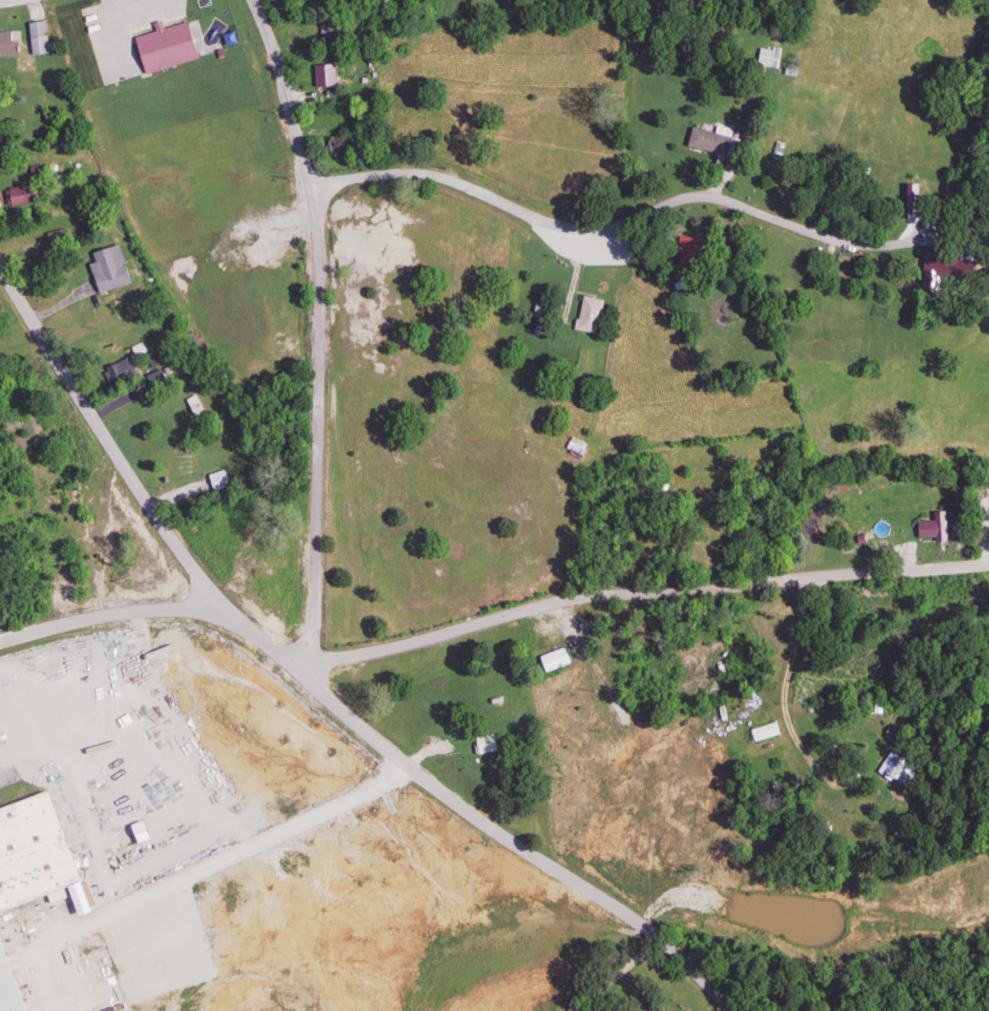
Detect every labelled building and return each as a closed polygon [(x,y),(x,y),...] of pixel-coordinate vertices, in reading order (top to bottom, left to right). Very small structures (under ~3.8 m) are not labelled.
[(44,23),(27,23),(27,55),(44,55),(44,23)] [(193,61),(183,23),(155,31),(155,32),(130,39),(140,75),(193,61)] [(13,58),(13,33),(0,33),(0,58),(13,58)] [(780,50),(757,47),(754,66),(777,70),(780,50)] [(311,89),(333,89),(333,65),(311,65),(311,89)] [(688,128),(684,148),(724,157),(731,131),(713,127),(712,133),(688,128)] [(351,152),(350,140),(332,142),(333,154),(351,152)] [(29,204),(24,184),(2,189),(7,209),(29,204)] [(88,275),(94,295),(127,285),(121,265),(88,275)] [(601,302),(579,297),(571,331),(593,336),(601,302)] [(545,321),(547,307),(533,305),(531,318),(545,321)] [(110,386),(133,375),(125,358),(102,369),(110,386)] [(578,460),(586,447),(570,438),(562,452),(578,460)] [(213,493),(227,486),(219,472),(205,479),(213,493)] [(933,536),(933,521),(914,521),(914,536),(933,536)] [(542,674),(569,663),(562,647),(535,658),(542,674)] [(747,731),(751,743),(776,735),(773,723),(747,731)] [(473,736),(473,754),(493,754),(493,736),(473,736)] [(902,787),(913,766),(886,753),(876,774),(902,787)] [(84,891),(0,922),(0,819),(62,796),(81,847),(96,886),(107,917),(95,921),(84,891)]
